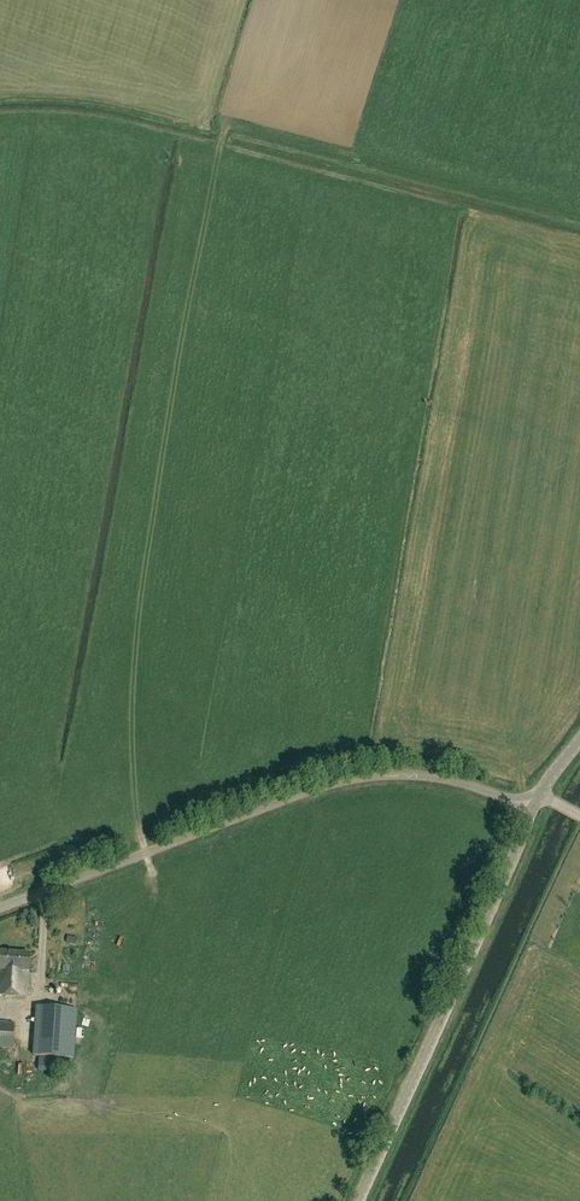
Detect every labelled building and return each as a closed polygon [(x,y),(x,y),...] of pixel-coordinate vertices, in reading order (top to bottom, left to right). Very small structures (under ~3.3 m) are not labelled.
[(67,944),(77,946),(78,939),(68,937),(67,944)] [(28,997),(31,953),(0,951),(0,996),(28,997)] [(63,1059),(39,1057),(38,1071),(62,1072),(63,1059)]
